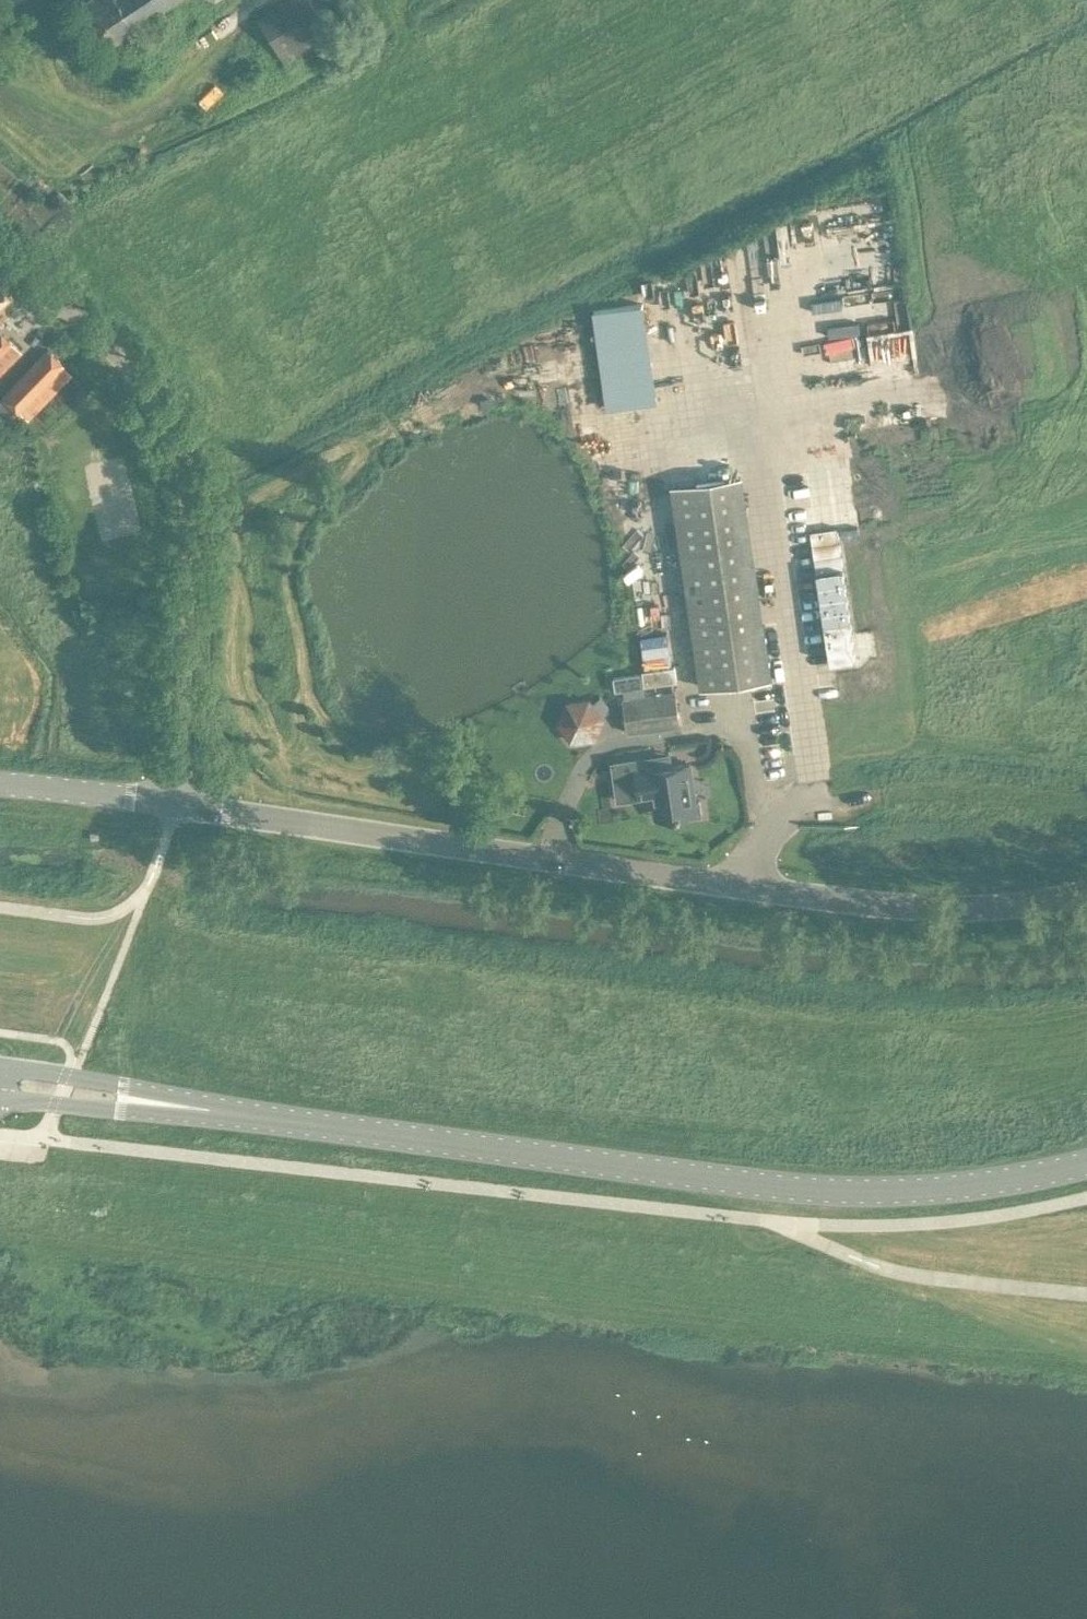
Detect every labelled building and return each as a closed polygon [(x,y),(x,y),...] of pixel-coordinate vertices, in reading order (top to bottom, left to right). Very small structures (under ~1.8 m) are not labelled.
[(80,4),(107,46),(177,0),(86,0),(80,4)] [(258,19),(286,65),(333,37),(311,0),(290,0),(258,19)] [(759,242),(730,248),(736,278),(765,272),(759,242)] [(18,301),(0,283),(0,320),(18,301)] [(21,352),(0,331),(0,374),(21,352)] [(47,349),(2,396),(27,420),(72,374),(47,349)] [(758,678),(729,477),(673,485),(702,686),(758,678)] [(830,662),(856,658),(843,567),(817,571),(830,662)] [(675,674),(672,659),(640,666),(643,681),(675,674)] [(623,686),(625,698),(624,698),(629,733),(680,725),(675,690),(637,696),(636,684),(623,686)] [(558,723),(572,742),(597,740),(606,718),(605,716),(606,710),(601,688),(588,691),(589,699),(567,701),(558,723)] [(621,747),(600,753),(613,801),(635,796),(621,747)] [(654,787),(654,764),(631,765),(631,788),(654,787)] [(691,764),(658,768),(664,816),(697,811),(691,764)]
